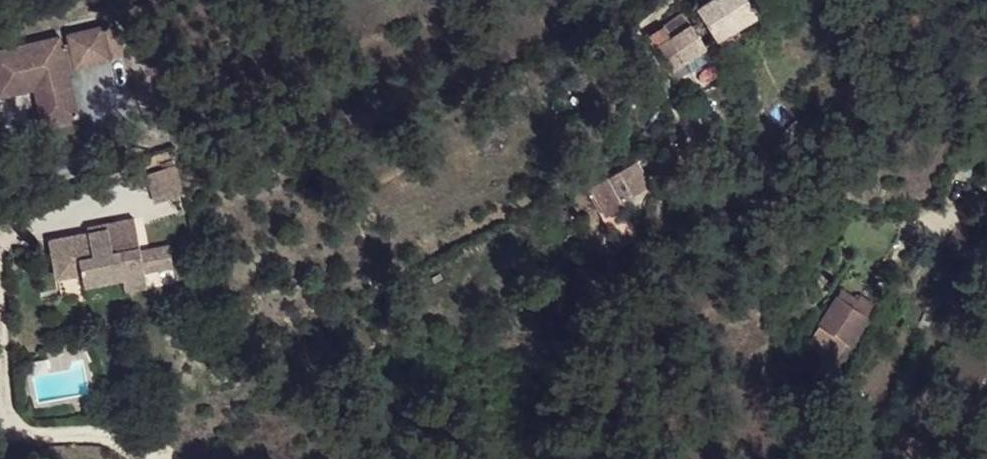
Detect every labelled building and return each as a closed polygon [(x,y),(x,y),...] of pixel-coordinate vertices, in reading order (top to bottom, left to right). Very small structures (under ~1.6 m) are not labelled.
[(699,9),(704,18),(717,39),(727,53),(732,49),(727,42),(734,37),(729,32),(738,25),(758,12),(751,0),(713,0),(699,9)] [(673,37),(687,59),(706,46),(691,26),(687,18),(668,29),(673,37)] [(697,22),(691,26),(706,46),(717,39),(704,18),(697,22)] [(99,25),(64,33),(66,43),(56,45),(54,35),(0,47),(0,81),(15,77),(18,90),(31,87),(40,123),(74,115),(66,79),(63,64),(72,62),(73,65),(106,58),(99,25)] [(742,34),(738,25),(729,32),(734,37),(735,39),(742,34)] [(671,69),(687,59),(673,37),(668,29),(659,37),(656,47),(671,69)] [(63,64),(66,79),(76,77),(73,65),(72,62),(63,64)] [(0,81),(0,94),(18,90),(15,77),(0,81)] [(640,158),(593,184),(609,214),(628,204),(625,199),(644,188),(651,178),(640,158)] [(88,233),(50,240),(58,278),(82,273),(85,286),(123,278),(126,290),(148,286),(145,274),(141,251),(134,219),(108,224),(109,229),(88,233)] [(88,233),(109,229),(108,224),(87,228),(88,233)] [(141,251),(145,274),(173,268),(168,245),(141,251)] [(838,280),(856,290),(860,283),(842,273),(838,280)] [(856,290),(868,298),(875,286),(862,279),(860,283),(856,290)] [(838,280),(809,328),(825,338),(839,346),(868,298),(856,290),(838,280)] [(839,346),(825,338),(818,349),(832,358),(839,346)]
